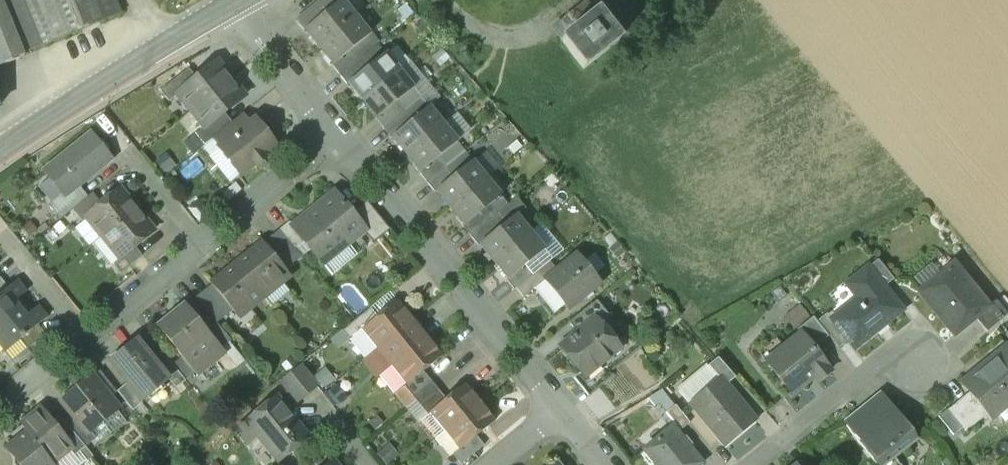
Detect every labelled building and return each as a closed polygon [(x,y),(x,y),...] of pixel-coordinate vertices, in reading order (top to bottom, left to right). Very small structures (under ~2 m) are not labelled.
[(26,0),(0,0),(16,39),(22,54),(44,45),(26,0)] [(16,39),(0,0),(0,46),(16,39)] [(44,45),(120,14),(114,0),(26,0),(44,45)] [(322,16),(305,30),(319,47),(356,18),(342,1),(341,0),(322,16)] [(314,7),(322,16),(341,0),(342,1),(342,0),(323,0),(314,7)] [(314,7),(296,22),(304,32),(305,30),(322,16),(314,7)] [(595,12),(560,39),(584,71),(620,44),(595,12)] [(356,18),(319,47),(333,64),(333,65),(370,35),(356,18)] [(370,35),(333,65),(333,64),(331,65),(339,76),(377,44),(370,35)] [(0,46),(0,66),(0,67),(24,57),(22,54),(16,39),(0,46)] [(377,44),(339,76),(347,85),(349,84),(348,83),(385,54),(377,44)] [(399,71),(385,54),(348,83),(349,84),(363,101),(399,71)] [(412,61),(399,71),(414,89),(421,98),(434,88),(412,61)] [(196,79),(177,94),(178,95),(191,112),(231,79),(217,62),(196,79)] [(188,70),(160,92),(169,103),(178,95),(177,94),(196,79),(188,70)] [(414,89),(399,71),(363,101),(377,118),(377,119),(414,89)] [(231,79),(191,112),(204,128),(205,129),(224,114),(245,97),(231,79)] [(414,89),(377,119),(377,118),(375,120),(383,129),(421,98),(414,89)] [(429,108),(421,98),(383,129),(391,140),(393,138),(392,137),(429,108)] [(443,125),(429,108),(392,137),(393,138),(406,155),(443,125)] [(224,114),(205,129),(204,128),(195,135),(204,146),(213,139),(232,123),(224,114)] [(457,114),(443,125),(457,143),(471,132),(457,114)] [(240,132),(220,148),(241,175),(254,164),(256,167),(266,159),(264,156),(276,147),(256,122),(244,131),(243,130),(240,132)] [(232,123),(213,139),(220,148),(240,132),(232,123)] [(443,125),(406,155),(420,172),(421,172),(438,159),(457,143),(443,125)] [(91,134),(44,171),(62,194),(65,198),(79,187),(112,160),(91,134)] [(241,175),(220,148),(213,139),(204,146),(202,148),(230,183),(241,175)] [(438,159),(421,172),(420,172),(419,173),(427,183),(445,168),(438,159)] [(487,179),(472,161),(453,177),(436,191),(436,192),(450,209),(487,179)] [(445,168),(427,183),(435,193),(436,192),(436,191),(453,177),(445,168)] [(487,179),(450,209),(464,225),(464,226),(491,205),(501,197),(487,179)] [(79,187),(65,198),(62,194),(48,206),(60,220),(73,210),(88,198),(79,187)] [(138,211),(120,189),(100,206),(86,217),(86,218),(103,238),(138,211)] [(352,214),(335,193),(293,226),(292,227),(304,241),(323,264),(364,231),(365,230),(352,214)] [(100,206),(91,195),(88,198),(73,210),(82,221),(86,218),(86,217),(100,206)] [(367,202),(352,214),(365,230),(364,231),(374,243),(390,230),(367,202)] [(491,205),(464,226),(464,225),(462,227),(470,237),(498,214),(491,205)] [(138,211),(103,238),(121,260),(123,259),(133,250),(136,248),(155,233),(138,211)] [(498,214),(470,237),(479,247),(480,246),(480,245),(506,223),(498,214)] [(530,233),(516,215),(506,223),(480,245),(480,246),(494,262),(530,233)] [(290,222),(279,230),(295,249),(304,241),(292,227),(293,226),(290,222)] [(295,249),(279,230),(263,243),(285,270),(301,257),(295,249)] [(364,231),(323,264),(332,277),(374,243),(364,231)] [(530,233),(494,262),(507,279),(508,280),(525,266),(545,250),(530,233)] [(263,243),(262,242),(248,253),(248,255),(237,264),(265,298),(291,277),(285,270),(263,243)] [(121,260),(116,264),(122,272),(142,256),(136,248),(133,250),(123,259),(121,260)] [(600,283),(578,255),(545,281),(558,296),(568,309),(600,283)] [(896,278),(880,259),(872,264),(888,284),(896,278)] [(872,264),(870,262),(843,283),(847,287),(855,297),(829,317),(845,337),(856,351),(879,332),(883,329),(885,327),(888,325),(908,310),(888,284),(872,264)] [(265,298),(237,264),(224,274),(223,273),(211,283),(212,285),(232,311),(236,315),(247,306),(250,310),(265,298)] [(989,307),(954,264),(919,293),(955,336),(975,319),(989,307)] [(525,266),(508,280),(507,279),(506,280),(514,290),(516,289),(533,275),(525,266)] [(533,275),(516,289),(523,298),(536,288),(545,281),(538,271),(533,275)] [(20,309),(14,302),(26,292),(17,280),(8,288),(0,295),(0,325),(20,309)] [(558,296),(545,281),(536,288),(548,304),(558,296)] [(232,311),(212,285),(195,298),(208,313),(216,324),(232,311)] [(609,317),(597,301),(569,324),(576,333),(595,318),(600,324),(609,317)] [(1007,316),(996,301),(989,307),(975,319),(987,333),(1007,316)] [(377,318),(362,330),(377,349),(412,321),(397,302),(377,318)] [(799,303),(784,316),(792,325),(807,313),(799,303)] [(198,321),(185,304),(157,327),(177,352),(184,359),(210,338),(211,337),(198,321)] [(26,316),(20,309),(0,325),(0,346),(5,352),(20,340),(38,325),(47,318),(38,306),(26,316)] [(377,318),(370,308),(342,331),(350,340),(362,330),(377,318)] [(823,310),(813,318),(829,337),(835,345),(845,337),(829,317),(823,310)] [(216,324),(208,313),(198,321),(211,337),(210,338),(220,350),(230,341),(216,324)] [(600,324),(595,318),(576,333),(559,347),(585,378),(620,349),(600,324)] [(813,318),(801,328),(804,330),(806,333),(818,348),(829,337),(813,318)] [(412,321),(377,349),(392,367),(427,339),(412,321)] [(38,325),(20,340),(27,349),(45,334),(38,325)] [(804,330),(765,359),(793,396),(815,379),(818,384),(835,371),(818,348),(806,333),(804,330)] [(427,339),(392,367),(406,385),(407,386),(423,372),(442,357),(427,339)] [(159,367),(137,340),(109,363),(126,384),(141,402),(168,380),(169,379),(159,367)] [(1007,348),(963,384),(970,393),(988,415),(1000,413),(1007,406),(1007,348)] [(177,352),(168,359),(185,381),(195,373),(184,359),(177,352)] [(736,378),(718,358),(708,366),(719,379),(720,378),(727,385),(736,378)] [(185,381),(168,359),(159,367),(169,379),(168,380),(176,389),(185,381)] [(317,388),(299,366),(281,381),(298,403),(317,388)] [(719,379),(708,366),(679,391),(726,447),(756,422),(727,385),(720,378),(719,379)] [(423,372),(407,386),(406,385),(405,387),(416,401),(429,391),(425,386),(431,382),(423,372)] [(91,378),(63,401),(72,412),(88,433),(90,432),(117,410),(91,378)] [(439,391),(431,382),(425,386),(429,391),(432,396),(439,391)] [(141,402),(126,384),(117,392),(133,411),(143,403),(141,402)] [(480,404),(465,385),(446,400),(430,413),(430,414),(445,432),(480,404)] [(416,401),(405,387),(395,394),(407,409),(416,401)] [(432,396),(420,406),(428,416),(430,414),(430,413),(446,400),(439,391),(432,396)] [(970,393),(948,411),(966,433),(988,415),(970,393)] [(915,437),(883,397),(846,427),(873,460),(888,449),(893,455),(915,437)] [(306,437),(276,400),(248,423),(278,460),(306,437)] [(480,404),(445,432),(459,450),(460,451),(477,437),(495,422),(480,404)] [(690,423),(676,406),(667,413),(681,431),(690,423)] [(117,410),(90,432),(95,439),(93,441),(97,446),(126,422),(117,410)] [(53,427),(40,411),(22,426),(26,431),(51,463),(68,449),(70,448),(53,427)] [(88,433),(72,412),(62,420),(85,448),(93,441),(95,439),(90,432),(88,433)] [(85,448),(62,420),(53,427),(70,448),(68,449),(74,456),(85,448)] [(673,427),(644,450),(656,464),(701,464),(702,464),(673,427)] [(26,431),(6,448),(14,458),(13,464),(53,464),(51,463),(26,431)] [(460,451),(459,450),(453,455),(461,464),(484,446),(477,437),(460,451)] [(51,463),(53,464),(81,464),(74,456),(68,449),(51,463)] [(873,460),(877,464),(901,464),(893,455),(888,449),(873,460)]
